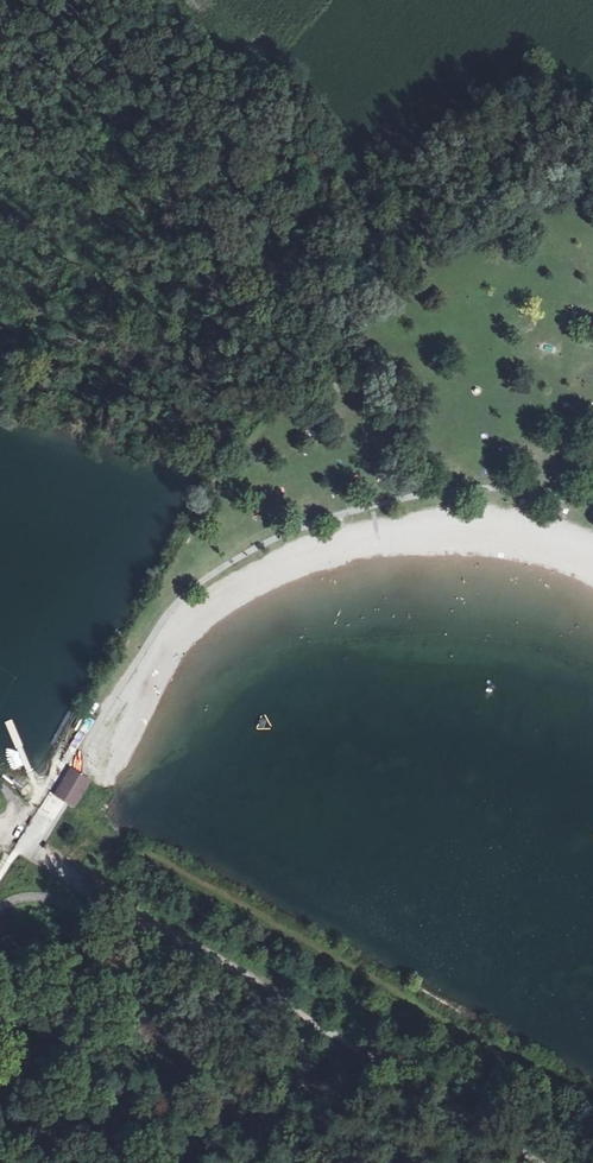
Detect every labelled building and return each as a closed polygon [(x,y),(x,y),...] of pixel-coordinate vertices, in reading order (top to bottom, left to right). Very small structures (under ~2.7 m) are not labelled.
[(105,767),(110,759),(99,751),(93,759),(105,767)] [(67,765),(50,795),(68,806),(72,807),(89,778),(85,776),(67,765)] [(16,950),(10,937),(0,942),(0,957),(16,950)]
